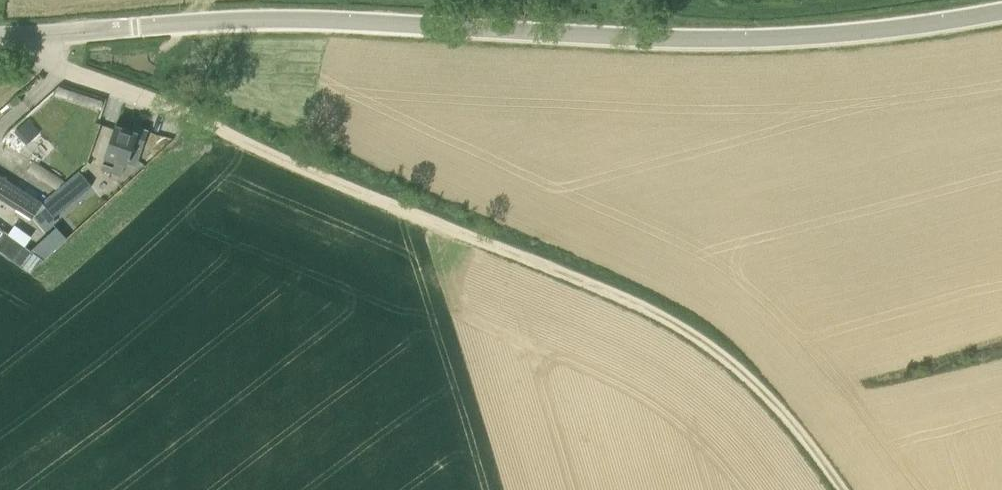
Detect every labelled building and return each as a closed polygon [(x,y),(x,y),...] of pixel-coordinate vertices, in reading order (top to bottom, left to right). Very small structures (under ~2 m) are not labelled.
[(140,127),(139,132),(117,124),(102,168),(113,172),(111,178),(119,180),(121,174),(122,175),(126,162),(136,165),(148,130),(140,127)] [(27,132),(33,138),(40,131),(34,125),(27,132)] [(20,126),(13,134),(19,140),(27,132),(20,126)] [(33,138),(27,132),(19,140),(26,146),(33,138)] [(80,171),(45,201),(43,204),(0,176),(0,196),(34,218),(35,217),(46,232),(51,228),(55,217),(92,185),(80,171)] [(31,250),(0,227),(0,249),(1,249),(2,248),(32,270),(68,238),(58,226),(31,250)]
